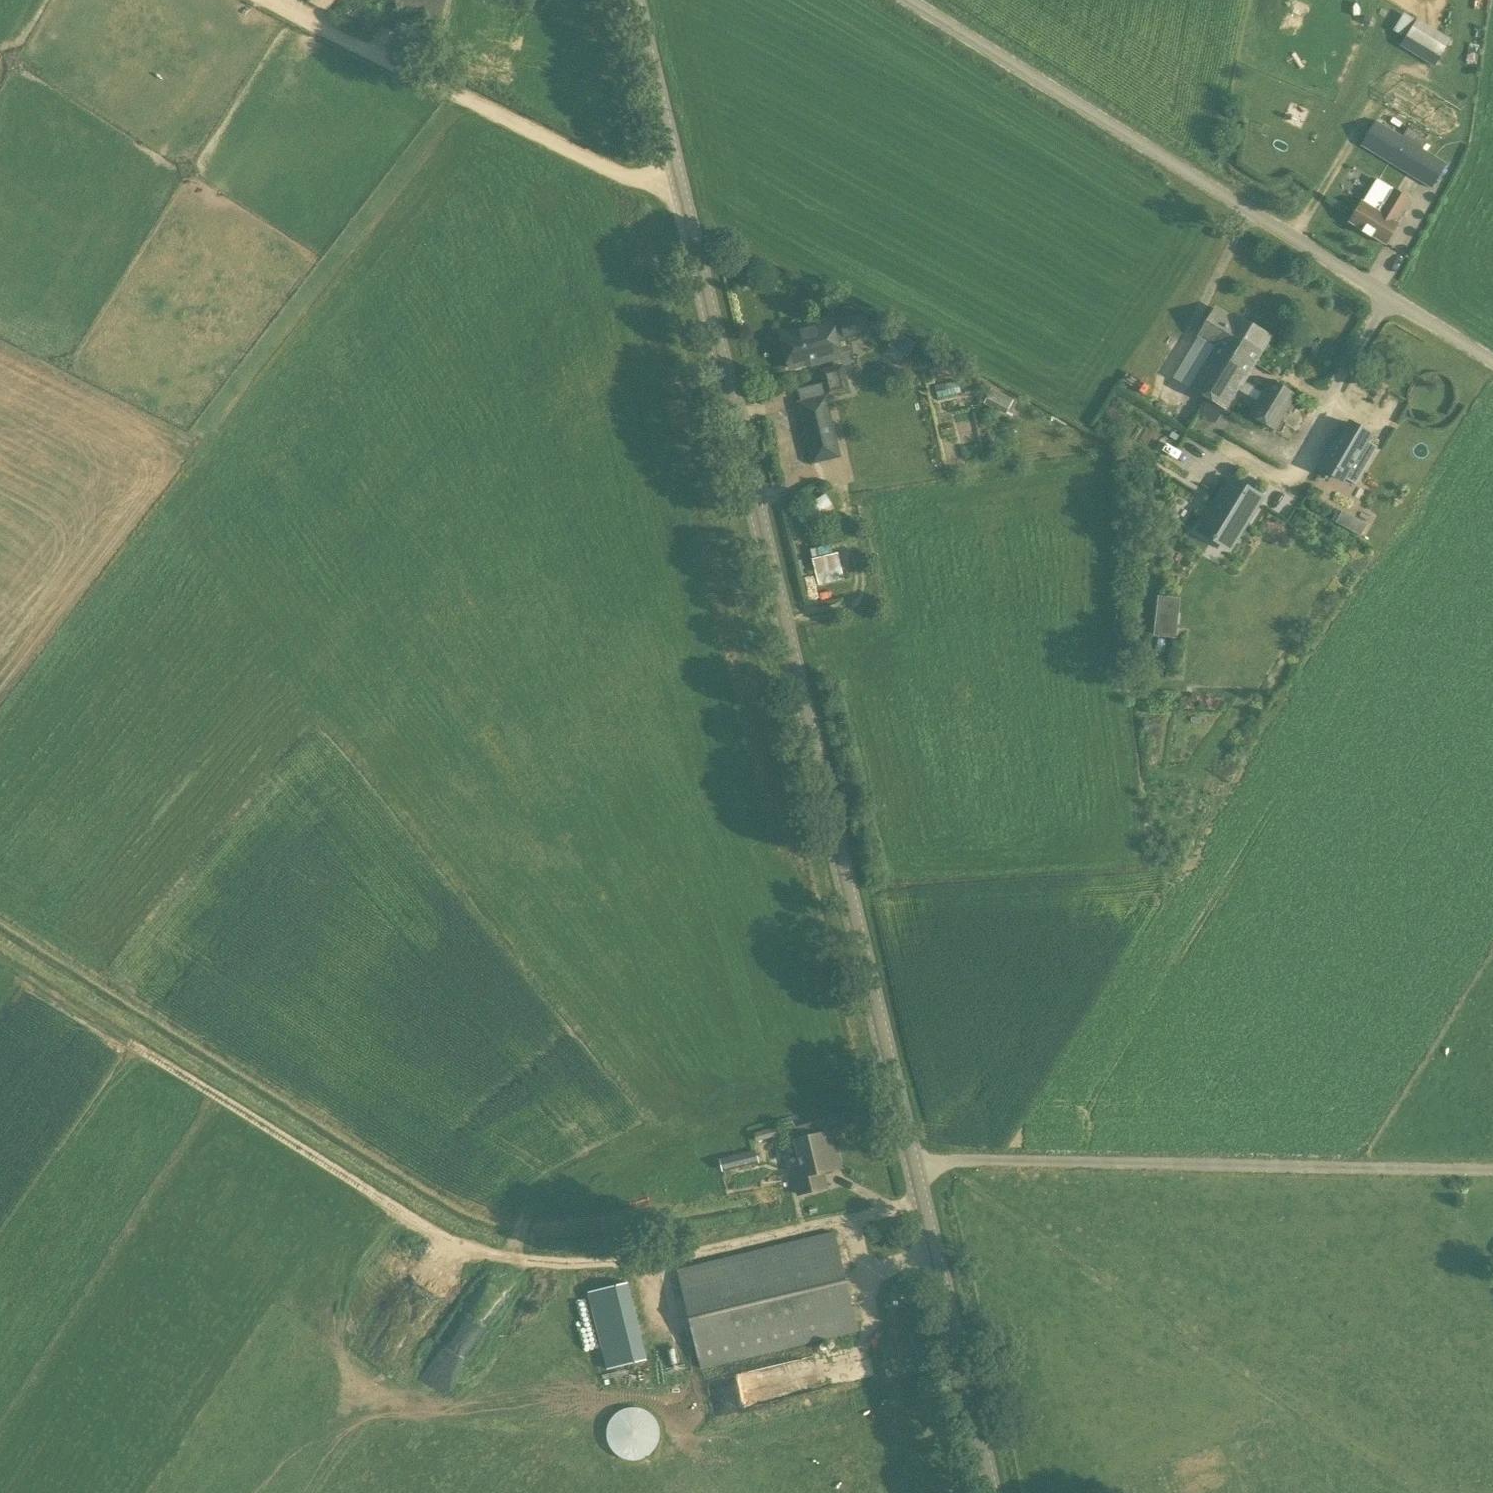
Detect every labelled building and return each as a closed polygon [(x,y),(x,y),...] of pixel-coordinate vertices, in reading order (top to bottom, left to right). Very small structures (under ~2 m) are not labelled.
[(1400,46),(1434,67),(1444,51),(1452,39),(1418,17),(1400,46)] [(1405,76),(1389,104),(1444,136),(1460,108),(1405,76)] [(1437,156),(1375,119),(1359,145),(1406,173),(1432,189),(1448,163),(1437,156)] [(1395,192),(1392,190),(1379,211),(1363,201),(1355,214),(1349,222),(1385,245),(1398,224),(1396,222),(1410,201),(1395,192)] [(1209,357),(1190,387),(1226,408),(1233,397),(1237,389),(1244,379),(1251,367),(1271,336),(1234,313),(1232,317),(1216,307),(1198,335),(1214,345),(1207,356),(1209,357)] [(832,320),(783,333),(791,368),(818,361),(819,362),(826,360),(842,357),(832,320)] [(895,331),(887,344),(907,355),(914,342),(895,331)] [(843,364),(819,370),(825,397),(835,395),(850,391),(843,364)] [(1262,390),(1256,401),(1252,409),(1248,414),(1275,431),(1297,395),(1271,378),(1262,390)] [(996,387),(987,400),(1007,413),(1016,399),(996,387)] [(801,411),(814,465),(835,461),(821,398),(800,403),(801,411)] [(956,415),(963,444),(982,440),(975,411),(956,415)] [(1369,436),(1349,424),(1324,466),(1355,485),(1377,447),(1366,440),(1369,436)] [(1257,504),(1261,498),(1230,479),(1199,530),(1230,549),(1257,504)] [(1340,507),(1333,519),(1363,537),(1370,525),(1340,507)] [(833,544),(813,548),(815,557),(835,553),(833,544)] [(814,559),(820,585),(847,579),(841,553),(814,559)] [(1156,609),(1153,633),(1175,635),(1176,629),(1177,612),(1156,609)] [(795,1127),(798,1139),(795,1140),(801,1166),(792,1168),(798,1194),(827,1187),(823,1171),(838,1168),(830,1132),(815,1135),(812,1123),(795,1127)] [(722,1172),(759,1163),(756,1150),(752,1151),(719,1158),(722,1172)] [(859,1331),(835,1231),(677,1269),(693,1338),(701,1370),(859,1331)] [(589,1292),(610,1369),(646,1360),(626,1283),(589,1292)] [(650,1411),(642,1407),(633,1405),(624,1407),(616,1411),(610,1418),(606,1427),(606,1436),(608,1444),(613,1452),(620,1457),(629,1460),(638,1460),(646,1457),(653,1451),(658,1444),(661,1435),(660,1426),(656,1418),(650,1411)]
